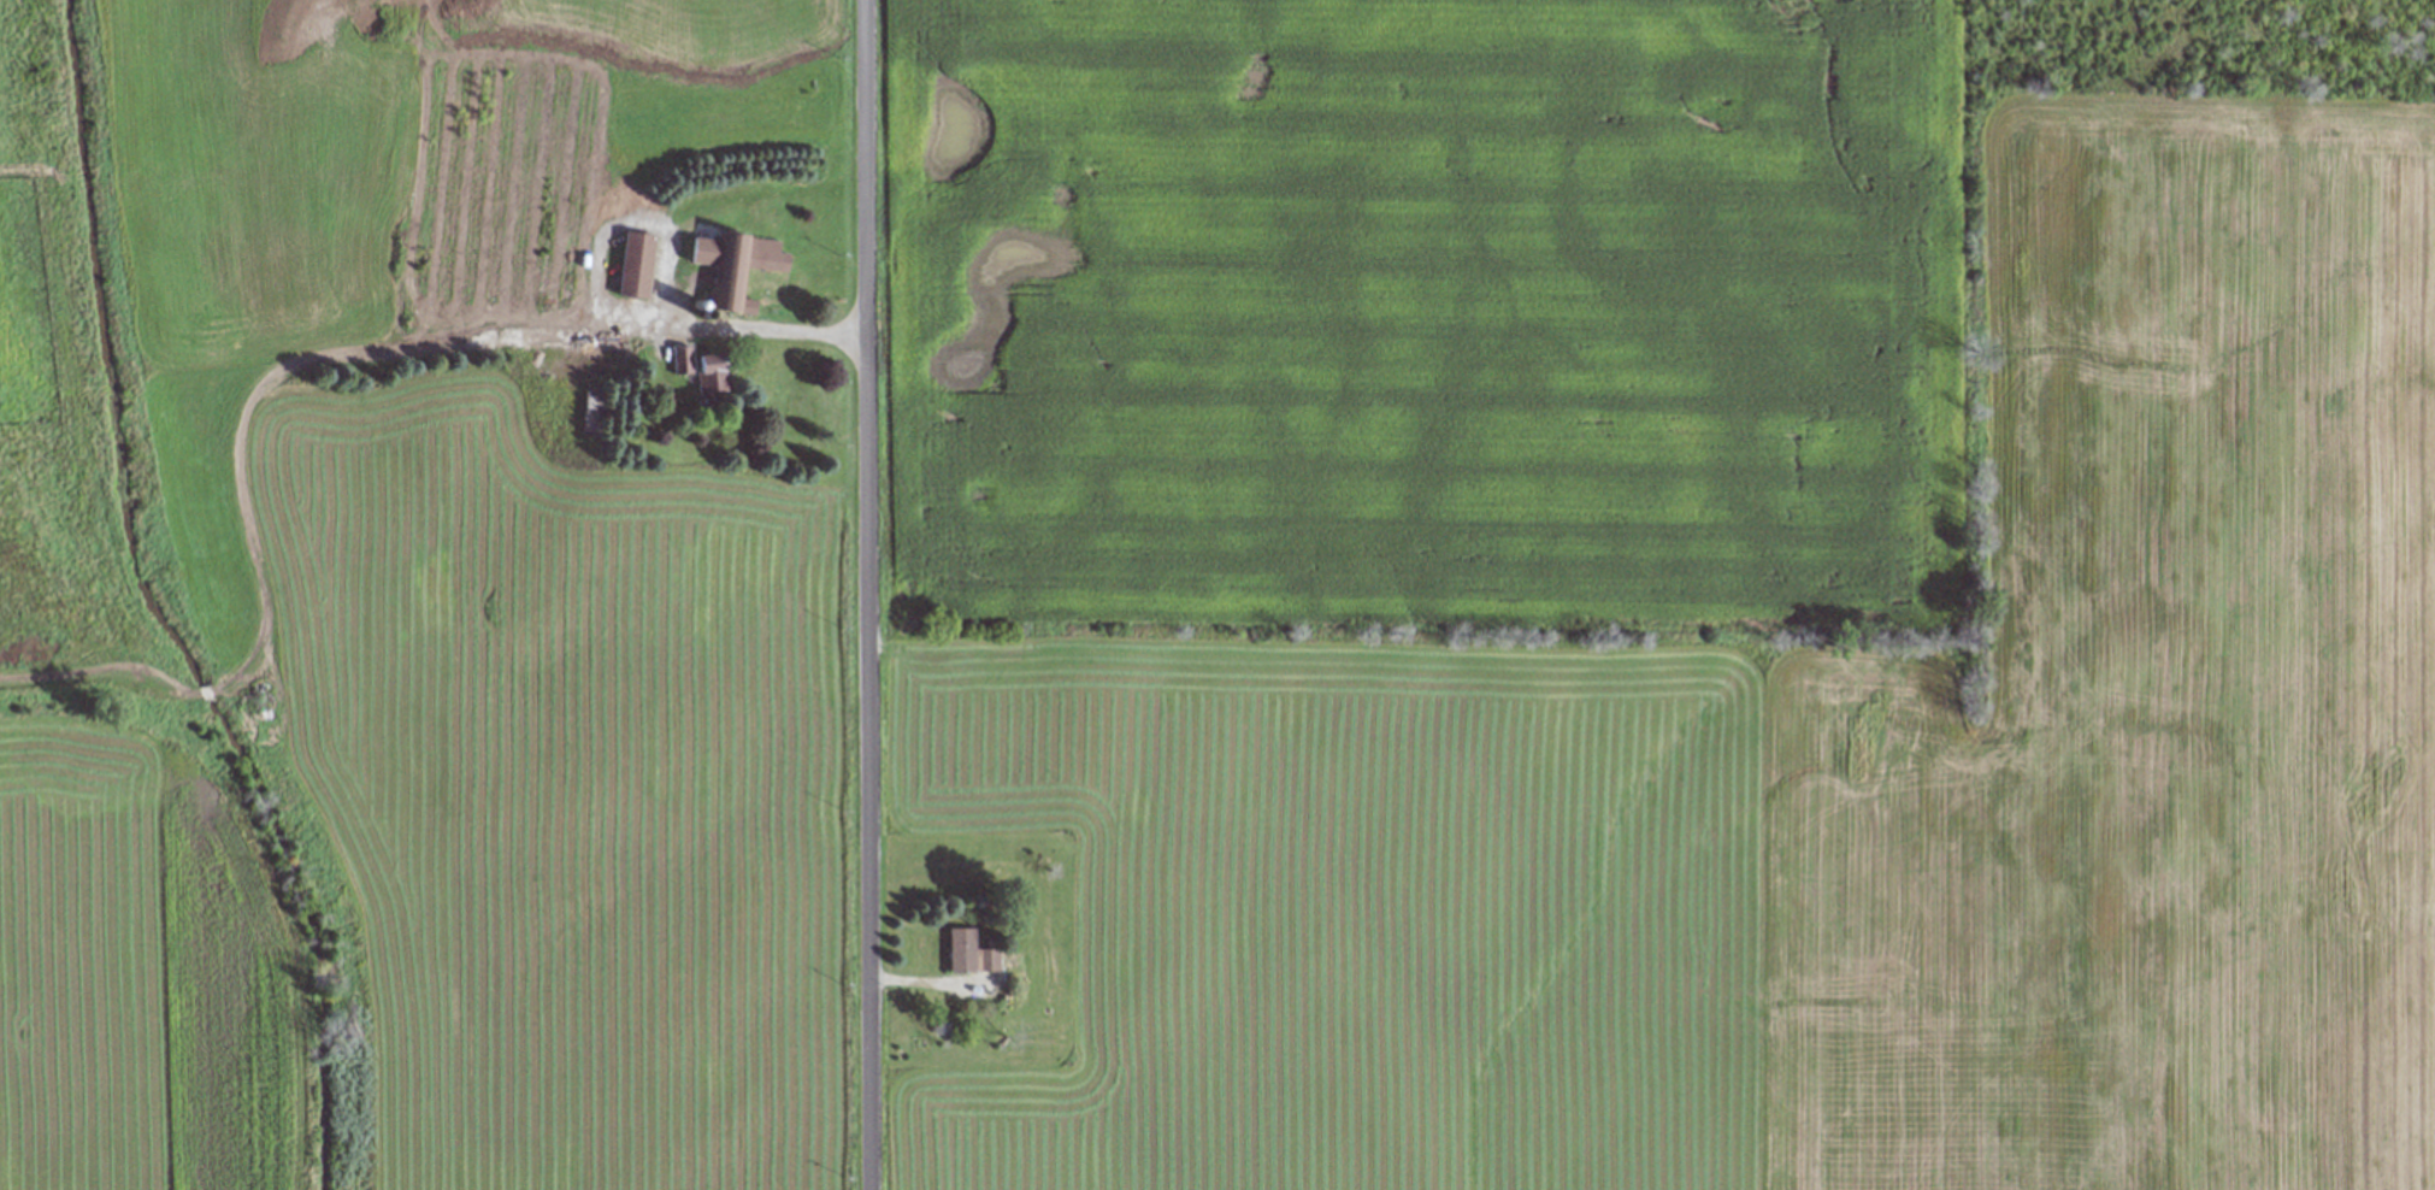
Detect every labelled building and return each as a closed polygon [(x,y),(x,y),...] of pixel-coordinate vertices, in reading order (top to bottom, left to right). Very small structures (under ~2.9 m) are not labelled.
[(652,235),(621,232),(615,295),(646,298),(652,235)] [(784,272),(786,252),(776,251),(777,238),(715,234),(715,239),(687,236),(684,263),(713,265),(709,311),(752,314),(754,299),(741,298),(744,268),(784,272)] [(717,391),(717,354),(691,354),(691,391),(717,391)] [(945,972),(994,972),(994,950),(970,950),(970,929),(945,929),(945,972)]
